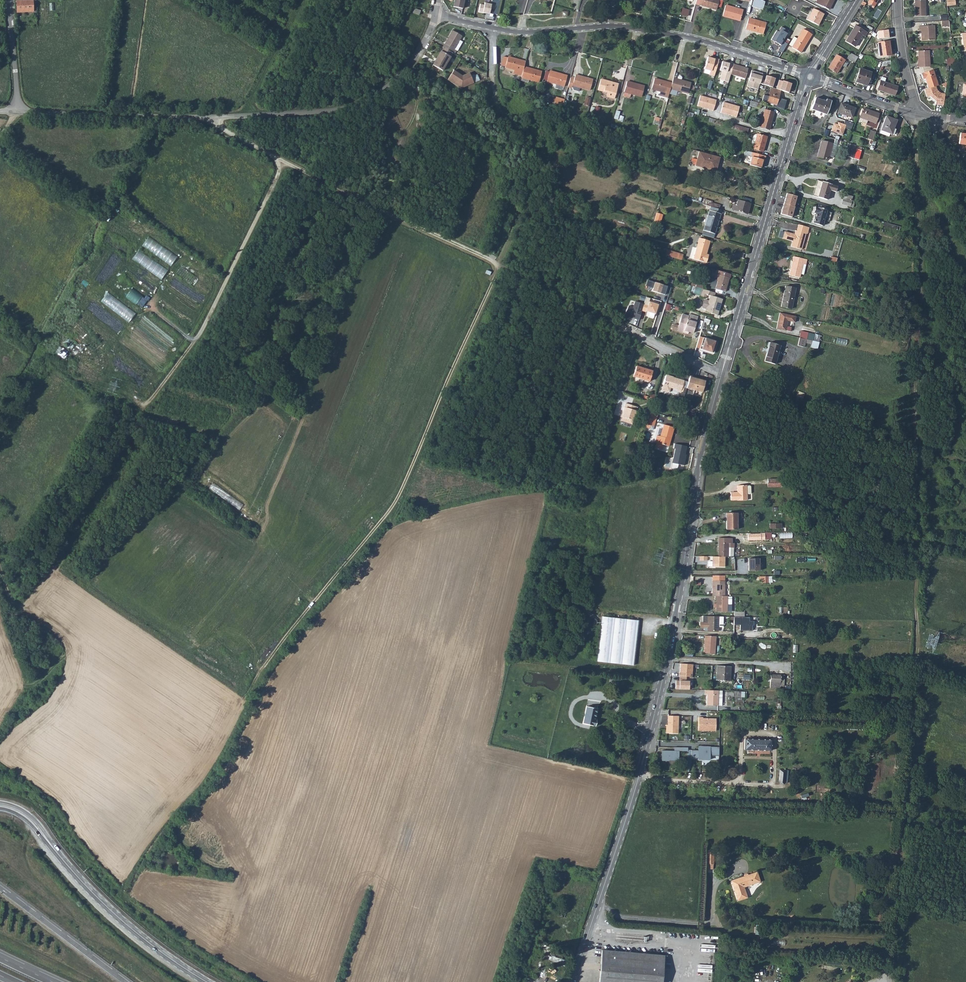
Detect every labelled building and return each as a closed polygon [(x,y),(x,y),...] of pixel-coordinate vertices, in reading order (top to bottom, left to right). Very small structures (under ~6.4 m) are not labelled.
[(16,1),(17,12),(34,11),(33,0),(29,0),(16,1)] [(452,7),(453,8),(462,9),(464,0),(454,0),(452,7)] [(697,5),(714,10),(717,0),(698,0),(697,5)] [(815,2),(828,8),(832,0),(816,0),(815,2)] [(915,0),(915,17),(926,16),(925,0),(922,0),(915,0)] [(489,14),(491,4),(484,3),(484,5),(480,4),(478,13),(489,14)] [(723,6),(720,16),(738,21),(740,11),(723,6)] [(681,8),(680,14),(687,17),(688,10),(681,8)] [(812,8),(806,19),(816,24),(822,13),(812,8)] [(747,19),(743,29),(760,36),(764,26),(747,19)] [(855,25),(846,41),(850,43),(855,46),(862,35),(865,36),(867,32),(855,25)] [(919,30),(921,30),(922,30),(923,35),(921,35),(922,41),(935,40),(934,25),(919,26),(919,30)] [(788,30),(780,26),(777,30),(776,30),(770,38),(774,41),(773,42),(776,44),(777,42),(780,44),(777,49),(781,52),(786,43),(782,40),(788,30)] [(800,29),(789,45),(796,50),(807,33),(800,29)] [(877,31),(879,39),(890,37),(889,29),(877,31)] [(452,31),(443,47),(453,53),(455,49),(460,39),(462,36),(452,31)] [(460,39),(455,49),(457,50),(458,51),(463,41),(460,39)] [(889,41),(878,43),(880,56),(891,55),(889,41)] [(453,53),(443,47),(434,65),(443,70),(453,53)] [(917,63),(917,67),(930,66),(929,50),(918,51),(918,63),(917,63)] [(858,57),(850,53),(847,59),(850,61),(851,61),(854,63),(858,57)] [(836,55),(828,68),(837,73),(845,60),(836,55)] [(504,66),(522,72),(524,66),(525,61),(507,56),(507,57),(504,66)] [(713,59),(707,57),(703,69),(709,71),(708,74),(713,76),(718,59),(714,58),(713,59)] [(728,63),(721,61),(719,70),(721,71),(719,80),(727,82),(729,74),(732,64),(733,63),(728,62),(728,63)] [(747,69),(732,64),(729,74),(744,79),(747,69)] [(522,72),(519,80),(527,82),(528,79),(537,81),(541,71),(539,71),(524,66),(522,72)] [(860,68),(855,82),(867,85),(871,72),(860,68)] [(454,70),(447,80),(461,89),(474,83),(469,73),(462,76),(454,70)] [(549,70),(547,80),(564,85),(564,84),(567,75),(549,70)] [(762,73),(751,70),(746,86),(757,89),(759,83),(760,79),(762,73)] [(932,70),(921,74),(923,79),(925,79),(928,88),(936,86),(937,85),(932,70)] [(570,78),(568,85),(572,86),(573,84),(589,89),(589,88),(592,79),(575,74),(573,79),(570,78)] [(774,78),(765,75),(764,80),(760,79),(759,83),(771,87),(774,78)] [(672,84),(671,89),(688,94),(688,93),(691,83),(681,81),(678,80),(674,78),(672,84)] [(600,79),(598,89),(607,92),(606,96),(614,98),(618,84),(617,84),(600,79)] [(652,89),(669,94),(671,89),(672,84),(655,79),(652,89)] [(778,80),(775,88),(788,92),(791,83),(778,80)] [(881,80),(878,89),(894,95),(897,86),(881,80)] [(627,81),(624,92),(641,97),(641,96),(644,87),(643,86),(627,81)] [(928,88),(925,89),(927,97),(930,96),(935,101),(935,104),(943,105),(944,93),(940,93),(937,90),(936,86),(928,88)] [(761,100),(766,101),(772,103),(772,106),(783,109),(785,100),(777,98),(779,90),(770,88),(768,96),(764,94),(761,100)] [(556,96),(554,102),(562,105),(564,99),(556,96)] [(717,101),(701,97),(698,107),(709,110),(708,111),(713,112),(717,101)] [(815,98),(812,109),(827,115),(831,102),(827,100),(826,102),(815,98)] [(740,108),(724,103),(721,115),(725,116),(726,115),(737,118),(740,108)] [(751,103),(750,110),(756,112),(758,105),(751,103)] [(840,103),(837,112),(851,117),(854,108),(840,103)] [(860,117),(863,119),(868,120),(876,123),(879,114),(863,108),(860,117)] [(766,109),(761,126),(770,129),(775,112),(774,111),(766,109)] [(614,118),(623,120),(624,116),(620,115),(621,111),(616,110),(614,118)] [(881,131),(880,134),(889,137),(890,134),(892,135),(893,130),(896,120),(886,117),(881,130),(881,131)] [(834,123),(831,132),(836,134),(836,133),(843,135),(845,128),(851,130),(853,123),(845,120),(844,124),(839,122),(838,124),(834,123)] [(749,131),(733,126),(732,127),(735,128),(734,130),(748,134),(749,131)] [(757,137),(755,146),(753,151),(762,153),(766,139),(757,136),(757,137)] [(822,141),(817,157),(828,160),(829,157),(834,159),(837,146),(822,141)] [(863,147),(849,143),(847,148),(850,149),(848,157),(859,160),(863,147)] [(719,157),(699,152),(695,166),(716,172),(719,157)] [(750,158),(751,158),(749,166),(758,168),(760,169),(762,163),(762,161),(764,162),(765,158),(752,154),(751,153),(750,158)] [(823,182),(820,191),(829,194),(830,191),(836,192),(838,186),(823,182)] [(820,191),(818,198),(827,200),(829,194),(820,191)] [(785,193),(782,202),(793,206),(796,196),(785,193)] [(843,198),(841,204),(850,207),(852,201),(848,200),(843,198)] [(747,203),(741,201),(740,206),(737,205),(736,210),(751,215),(754,205),(747,203)] [(782,202),(779,213),(791,217),(794,206),(793,206),(782,202)] [(815,214),(813,223),(822,226),(827,211),(826,211),(828,206),(819,203),(818,208),(815,207),(813,213),(815,214)] [(707,211),(702,230),(713,233),(719,214),(718,214),(719,210),(714,208),(709,207),(708,211),(707,211)] [(655,213),(653,220),(659,222),(661,215),(655,213)] [(889,230),(899,233),(901,226),(884,221),(883,225),(890,227),(889,230)] [(809,228),(798,225),(797,231),(796,230),(794,235),(785,232),(783,239),(792,241),(791,247),(802,249),(806,234),(807,234),(809,228)] [(702,230),(700,235),(712,238),(713,233),(702,230)] [(146,235),(141,244),(161,256),(175,265),(180,257),(146,235)] [(708,258),(705,257),(706,255),(710,242),(699,239),(693,259),(706,263),(707,263),(708,258)] [(148,257),(139,250),(133,257),(142,265),(148,257)] [(667,250),(666,255),(678,259),(679,254),(667,250)] [(799,278),(800,274),(803,265),(806,265),(807,260),(794,257),(789,276),(799,278)] [(730,274),(715,270),(714,274),(717,275),(713,288),(724,291),(728,278),(729,278),(730,274)] [(660,293),(662,285),(647,279),(645,285),(649,286),(651,289),(650,291),(660,293)] [(786,286),(781,307),(792,309),(796,289),(786,286)] [(147,295),(145,297),(133,287),(126,296),(142,307),(150,297),(147,295)] [(699,295),(704,297),(705,293),(709,295),(707,300),(704,299),(702,299),(700,305),(701,306),(705,307),(704,310),(715,314),(721,298),(712,295),(713,292),(701,288),(699,295)] [(632,307),(628,305),(624,315),(638,320),(641,310),(643,304),(634,301),(632,307)] [(643,303),(643,304),(641,310),(654,314),(657,304),(647,301),(647,304),(643,303)] [(695,315),(687,313),(685,317),(678,315),(676,323),(674,328),(681,330),(682,328),(690,331),(695,315)] [(780,313),(777,327),(786,329),(788,330),(791,330),(791,327),(787,327),(788,321),(795,323),(796,317),(780,313)] [(78,352),(82,347),(67,335),(63,341),(78,352)] [(702,337),(699,349),(713,353),(717,342),(702,337)] [(800,338),(798,346),(804,347),(805,343),(812,345),(813,341),(810,340),(807,339),(800,338)] [(770,343),(765,361),(775,364),(780,345),(770,343)] [(62,347),(58,355),(66,358),(69,351),(62,347)] [(635,368),(631,378),(646,383),(650,373),(635,368)] [(664,376),(660,385),(659,388),(660,390),(666,392),(668,388),(678,391),(682,381),(671,377),(670,378),(664,376)] [(703,381),(688,377),(685,389),(700,393),(703,381)] [(795,398),(802,401),(805,393),(799,390),(795,398)] [(635,408),(624,404),(621,412),(622,413),(619,421),(630,425),(635,408)] [(656,425),(658,413),(650,412),(648,424),(656,425)] [(653,433),(651,440),(653,440),(651,445),(658,447),(660,442),(664,444),(667,434),(668,435),(671,426),(660,423),(657,434),(653,433)] [(687,446),(676,444),(672,464),(685,466),(687,455),(685,455),(687,446)] [(730,492),(730,495),(746,494),(746,486),(746,485),(737,485),(737,492),(730,492)] [(726,513),(726,529),(737,529),(737,513),(726,513)] [(732,538),(718,538),(718,557),(724,557),(728,557),(734,556),(733,548),(734,548),(734,543),(732,543),(732,538)] [(718,557),(712,556),(712,566),(724,567),(724,557),(718,557)] [(759,558),(748,559),(749,571),(759,571),(759,566),(761,565),(761,563),(759,563),(759,558)] [(712,588),(712,596),(714,596),(724,596),(724,581),(714,581),(714,588),(712,588)] [(724,596),(714,596),(714,600),(716,600),(716,603),(716,607),(716,612),(726,612),(727,604),(727,596),(724,596)] [(638,620),(603,616),(597,661),(633,665),(638,620)] [(723,616),(702,616),(702,623),(699,623),(699,628),(704,627),(704,629),(705,630),(705,631),(718,631),(718,627),(721,627),(722,626),(723,616)] [(734,617),(733,617),(733,625),(739,625),(739,631),(752,631),(752,625),(753,625),(753,621),(749,621),(749,617),(743,617),(734,617)] [(716,636),(704,636),(703,653),(715,654),(716,636)] [(693,664),(680,664),(680,677),(686,677),(692,678),(693,664)] [(717,666),(716,680),(730,681),(731,667),(717,666)] [(770,674),(770,688),(773,688),(773,686),(780,686),(784,686),(784,682),(780,682),(781,675),(770,674)] [(676,681),(676,689),(689,690),(689,681),(686,681),(686,677),(680,677),(680,681),(676,681)] [(718,691),(705,690),(705,694),(707,694),(707,705),(718,705),(718,700),(722,700),(722,694),(718,694),(718,691)] [(583,708),(582,725),(595,726),(595,720),(593,720),(594,709),(583,708)] [(678,733),(679,716),(669,715),(668,725),(667,725),(667,733),(678,733)] [(703,717),(698,717),(698,731),(716,731),(716,719),(709,718),(708,719),(706,719),(706,718),(703,718),(703,717)] [(745,739),(745,749),(771,750),(771,740),(745,739)] [(698,750),(692,750),(691,758),(698,758),(698,760),(710,760),(710,756),(719,756),(719,747),(698,746),(698,750)] [(679,751),(662,750),(661,760),(669,761),(669,760),(679,760),(679,751)] [(779,770),(778,782),(785,783),(786,770),(779,770)] [(757,872),(731,881),(738,901),(748,898),(744,887),(760,882),(757,872)] [(664,956),(602,950),(599,981),(662,981),(664,956)]
